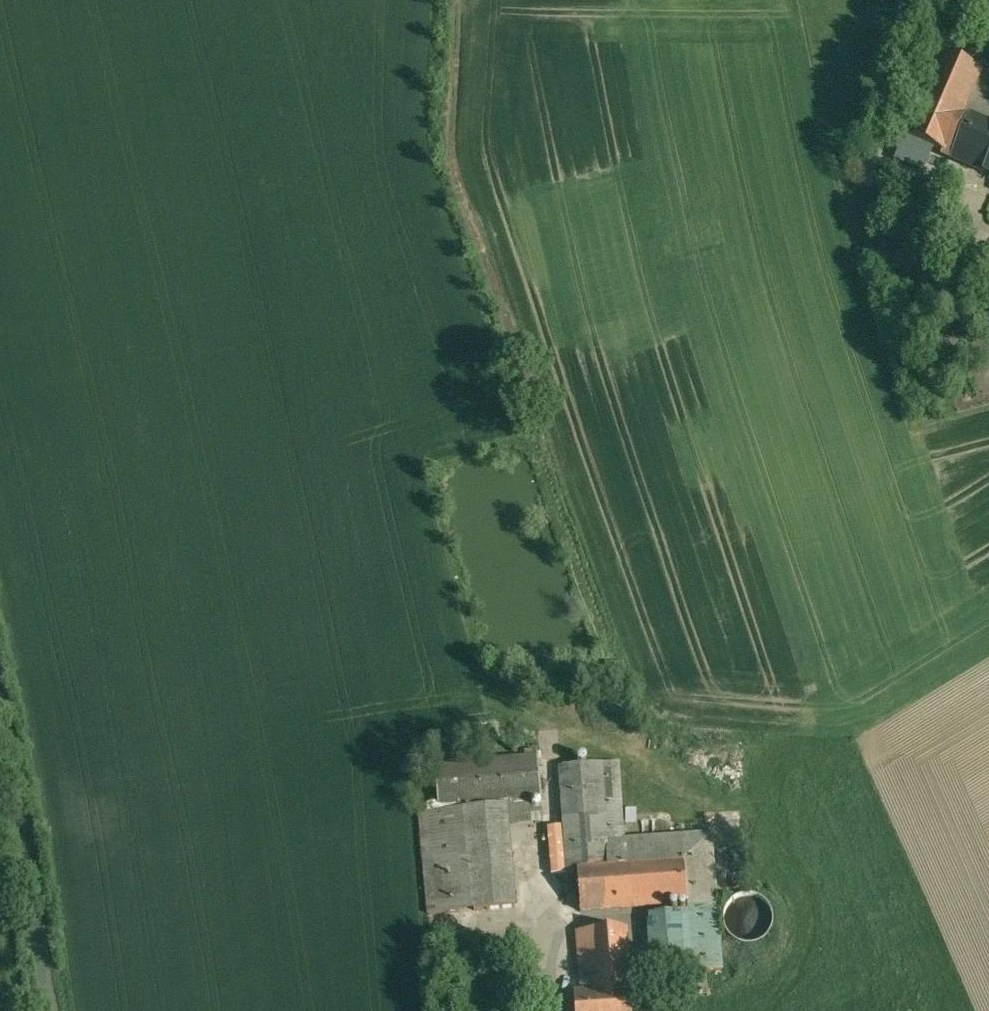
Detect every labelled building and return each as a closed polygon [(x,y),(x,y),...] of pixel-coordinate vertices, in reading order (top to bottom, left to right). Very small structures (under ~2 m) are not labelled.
[(943,55),(907,137),(943,152),(943,153),(988,173),(988,124),(964,113),(982,71),(943,55)] [(531,759),(436,766),(440,804),(430,804),(431,813),(507,806),(506,800),(542,797),(538,751),(530,752),(531,759)] [(620,763),(558,767),(566,878),(578,877),(577,868),(684,861),(687,907),(687,912),(647,915),(651,975),(723,971),(714,832),(625,837),(620,763)] [(431,813),(421,814),(430,915),(516,907),(507,806),(431,813)] [(684,861),(577,868),(578,877),(580,914),(687,907),(684,861)] [(576,932),(580,992),(574,992),(575,1010),(631,1010),(626,929),(576,932)]
